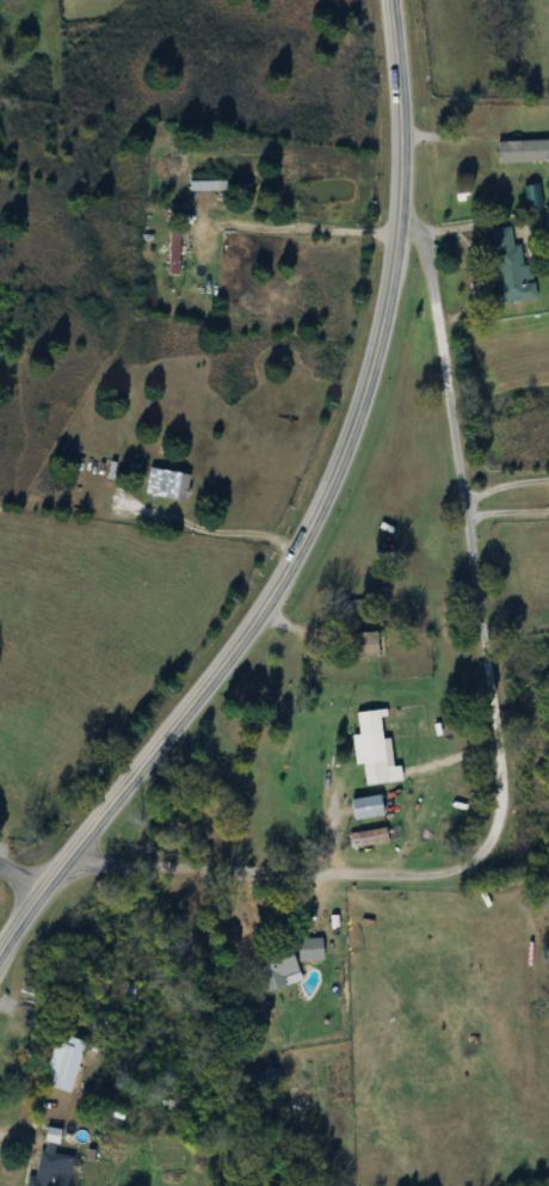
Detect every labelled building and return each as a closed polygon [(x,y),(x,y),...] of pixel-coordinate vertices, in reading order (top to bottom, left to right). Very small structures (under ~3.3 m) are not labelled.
[(548,162),(548,140),(497,141),(497,163),(548,162)] [(528,200),(530,208),(539,205),(537,197),(528,200)] [(183,275),(183,227),(170,227),(170,275),(183,275)] [(502,304),(536,300),(528,244),(516,246),(513,227),(492,230),(502,304)] [(189,500),(193,474),(153,467),(149,494),(189,500)] [(352,657),(383,657),(383,632),(352,632),(352,657)] [(367,785),(392,782),(387,732),(354,735),(357,764),(365,763),(367,785)] [(359,821),(389,815),(385,794),(355,800),(359,821)] [(360,844),(390,846),(391,831),(361,830),(360,844)] [(300,963),(327,958),(323,937),(298,942),(299,943),(257,951),(265,992),(288,988),(286,976),(302,973),(300,963)] [(47,1087),(75,1093),(87,1040),(59,1034),(47,1087)] [(30,1176),(28,1185),(70,1185),(76,1154),(61,1151),(63,1137),(47,1134),(38,1178),(30,1176)]
